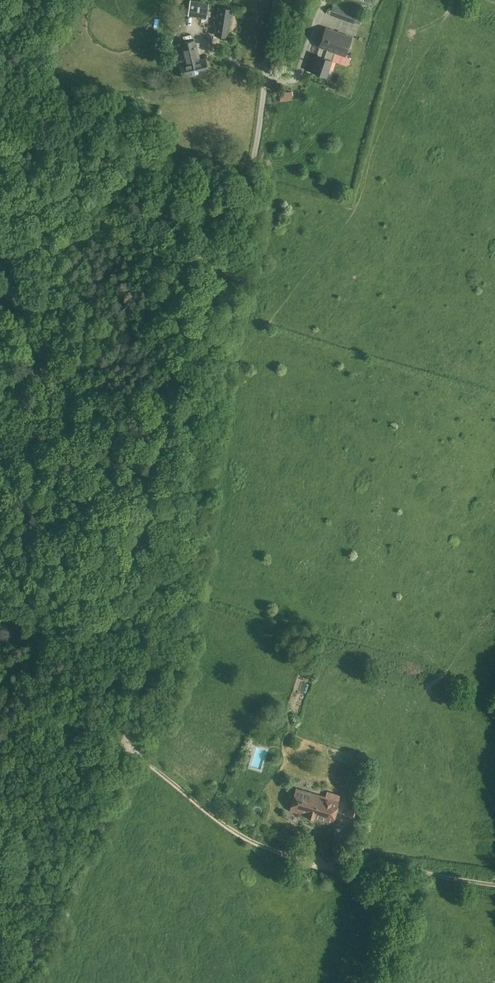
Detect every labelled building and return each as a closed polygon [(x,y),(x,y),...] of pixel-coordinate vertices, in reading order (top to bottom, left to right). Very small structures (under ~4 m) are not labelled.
[(188,15),(206,18),(208,5),(209,3),(192,0),(190,0),(188,15)] [(216,25),(215,35),(228,37),(232,9),(219,7),(217,18),(220,18),(219,25),(216,25)] [(352,12),(349,21),(354,23),(354,22),(357,13),(352,12)] [(352,37),(335,31),(325,27),(319,46),(323,48),(321,56),(318,55),(312,72),(327,77),(332,60),(331,60),(334,52),(345,56),(352,37)] [(183,78),(199,74),(209,71),(206,58),(199,60),(194,40),(178,44),(182,61),(179,62),(183,78)] [(280,101),(292,100),(291,91),(279,93),(280,101)] [(228,641),(231,634),(220,630),(218,637),(228,641)] [(347,795),(356,798),(361,781),(352,778),(347,795)] [(314,816),(333,822),(339,800),(296,788),(290,810),(307,815),(307,816),(313,818),(314,816)] [(359,817),(362,807),(351,803),(348,813),(359,817)]
